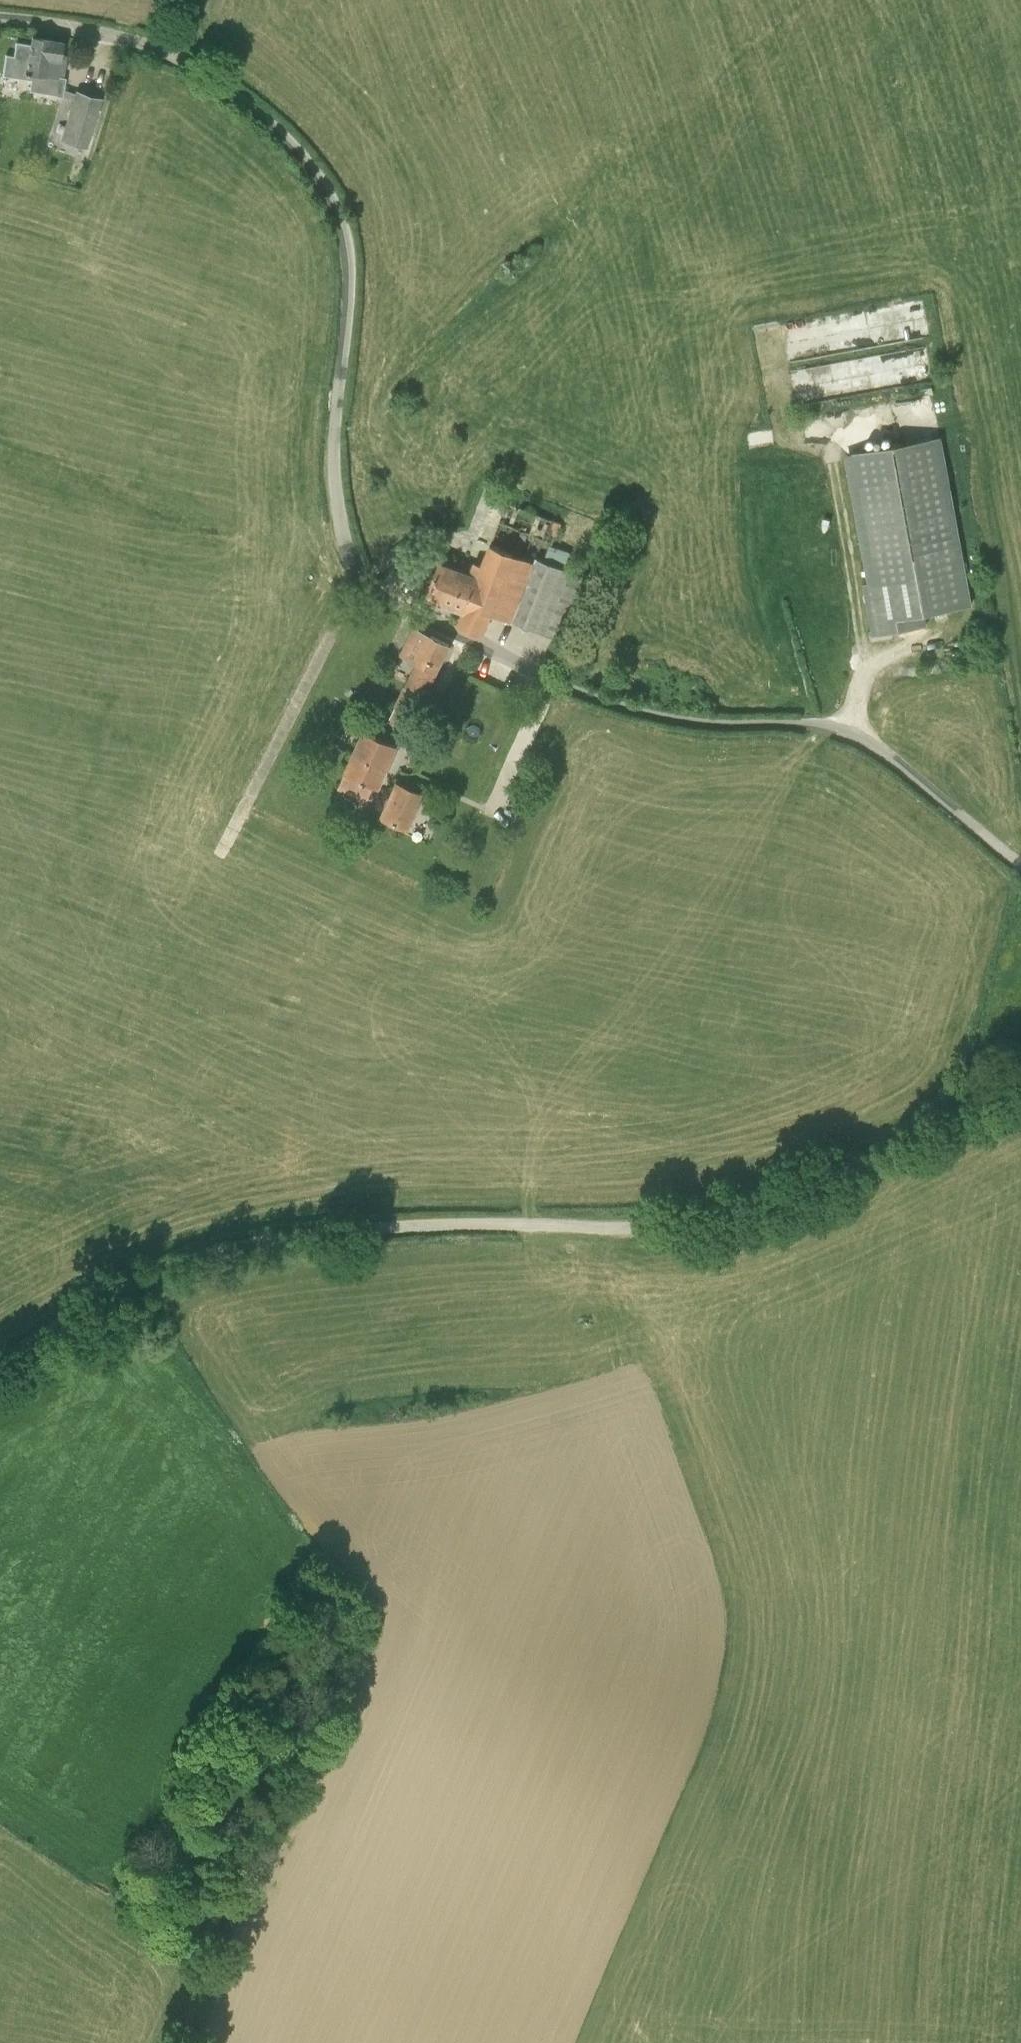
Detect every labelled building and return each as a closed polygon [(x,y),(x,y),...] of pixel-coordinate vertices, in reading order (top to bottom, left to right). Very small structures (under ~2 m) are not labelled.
[(62,96),(75,101),(77,94),(63,90),(65,78),(62,77),(64,60),(60,59),(63,43),(32,38),(31,45),(16,43),(14,56),(8,54),(4,75),(33,80),(31,91),(55,95),(55,96),(62,97),(62,96)] [(75,101),(62,139),(85,147),(100,99),(77,92),(77,94),(75,101)] [(941,438),(849,454),(872,582),(864,584),(874,635),(926,625),(924,613),(971,604),(941,438)] [(490,615),(494,607),(568,641),(593,581),(544,561),(559,525),(509,503),(482,565),(476,562),(472,572),(443,561),(429,597),(464,611),(459,624),(483,633),(490,615)] [(416,713),(441,662),(450,644),(416,627),(407,645),(402,654),(417,662),(397,704),(387,724),(406,734),(416,713)] [(398,746),(383,739),(365,731),(341,785),(368,798),(375,783),(379,785),(398,746)] [(398,782),(383,817),(410,829),(425,794),(398,782)]
